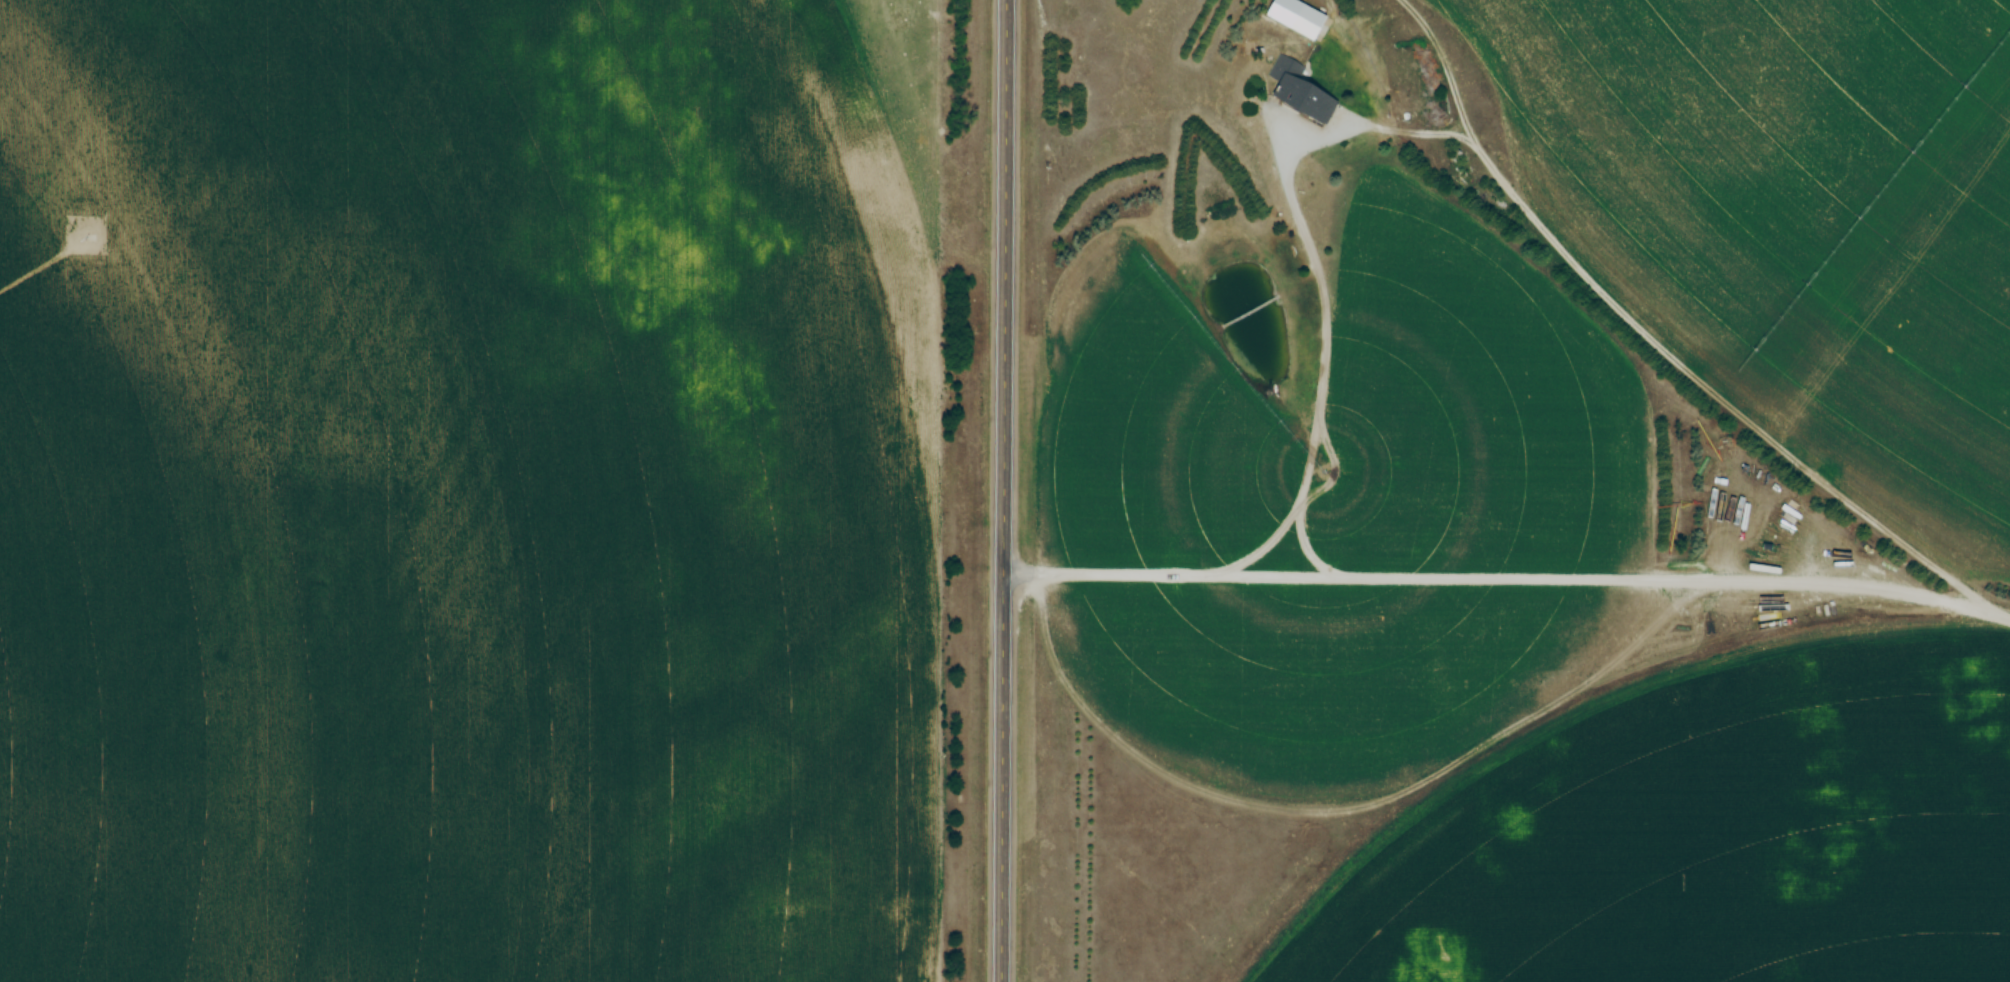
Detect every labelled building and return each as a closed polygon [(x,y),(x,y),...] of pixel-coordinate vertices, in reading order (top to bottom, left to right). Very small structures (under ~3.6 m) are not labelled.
[(1262,15),(1314,44),(1328,20),(1293,0),(1271,0),(1262,15)] [(1276,82),(1268,99),(1323,126),(1336,100),(1296,81),(1303,66),(1277,53),(1265,77),(1276,82)]
